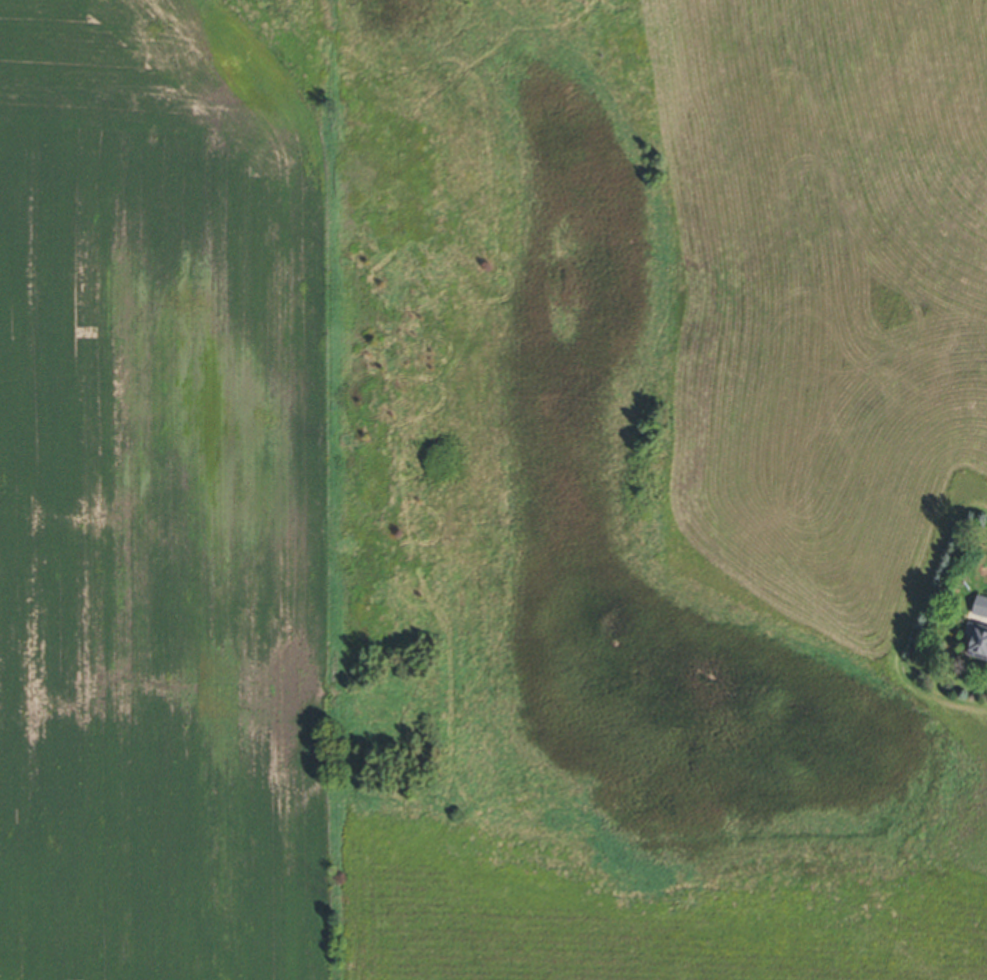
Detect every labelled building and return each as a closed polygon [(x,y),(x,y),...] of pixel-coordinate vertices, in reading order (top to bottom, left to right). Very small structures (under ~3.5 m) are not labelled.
[(984,598),(978,617),(986,619),(986,599),(984,598)] [(986,662),(986,629),(985,628),(975,658),(986,662)]
